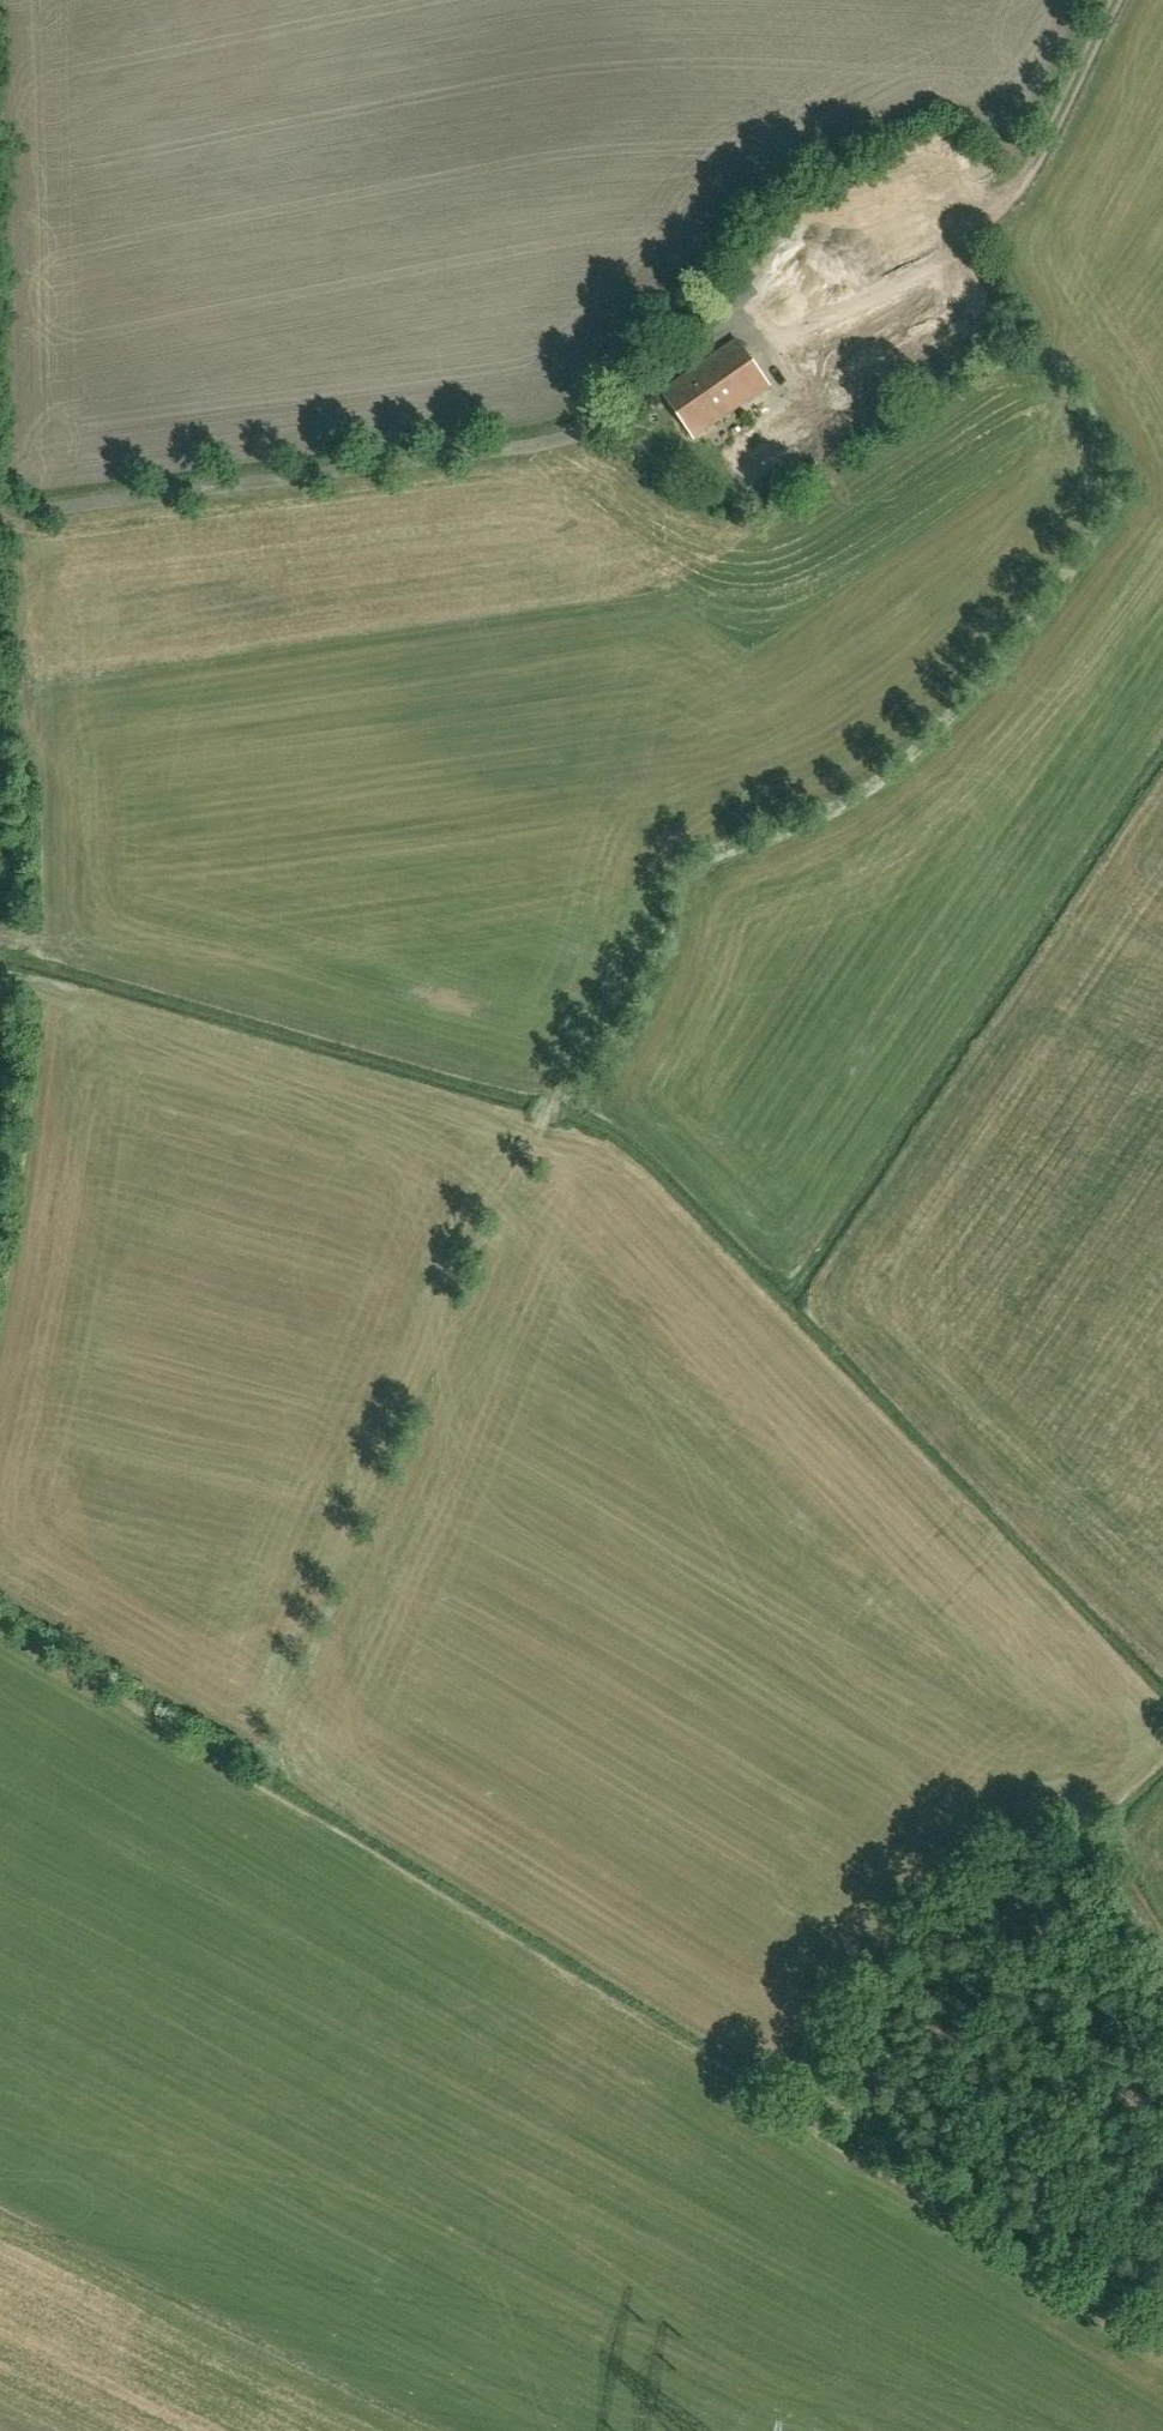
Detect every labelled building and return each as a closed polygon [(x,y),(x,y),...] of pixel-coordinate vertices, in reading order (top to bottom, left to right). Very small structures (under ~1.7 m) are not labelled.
[(663,393),(695,439),(770,387),(738,341),(663,393)]
